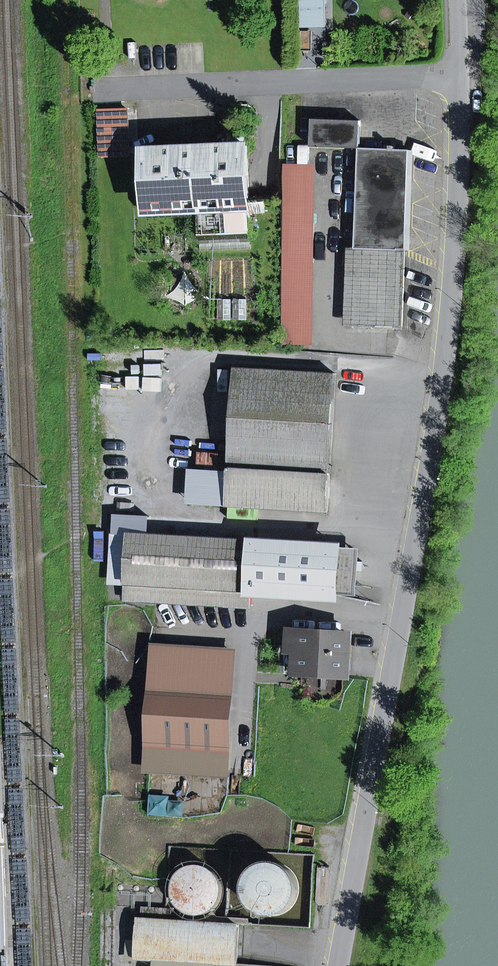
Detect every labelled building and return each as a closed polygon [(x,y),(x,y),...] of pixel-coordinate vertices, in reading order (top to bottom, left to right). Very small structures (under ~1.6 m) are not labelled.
[(302,27),(326,26),(326,0),(301,0),(302,27)] [(101,155),(129,154),(127,109),(100,110),(101,155)] [(312,119),(311,147),(359,149),(360,121),(312,119)] [(200,234),(250,232),(247,146),(201,148),(146,150),(148,211),(195,209),(199,209),(200,234)] [(391,146),(390,150),(359,149),(353,326),(402,327),(410,150),(394,150),(394,147),(391,146)] [(306,223),(306,169),(289,168),(288,263),(314,263),(314,223),(306,223)] [(306,223),(314,223),(315,169),(306,169),(306,223)] [(288,263),(287,343),(314,344),(314,263),(288,263)] [(226,506),(328,512),(335,374),(235,367),(228,473),(226,506)] [(193,471),(191,504),(226,506),(228,473),(193,471)] [(116,515),(114,535),(148,537),(149,517),(116,515)] [(126,599),(249,606),(250,590),(253,543),(148,537),(114,535),(112,582),(127,583),(126,599)] [(322,594),(325,547),(253,543),(250,590),(322,594)] [(322,594),(355,596),(358,549),(325,547),(322,594)] [(302,647),(301,673),(344,676),(347,635),(289,631),(288,646),(302,647)] [(157,690),(227,695),(229,650),(160,645),(157,690)] [(295,673),(301,673),(302,647),(288,646),(287,653),(297,653),(295,673)] [(224,745),(227,695),(157,690),(152,768),(212,772),(214,744),(224,745)] [(212,772),(223,773),(224,745),(214,744),(212,772)] [(258,912),(269,916),(280,915),(290,909),(297,900),(299,889),(297,878),(290,869),(281,863),(269,862),(258,865),(250,873),(245,883),(245,894),(250,905),(258,912)] [(181,909),(193,915),(206,914),(217,907),(222,895),(221,882),(214,872),(202,866),(190,867),(179,874),(173,886),(174,899),(181,909)] [(138,918),(135,959),(236,965),(239,924),(138,918)] [(311,958),(313,927),(257,922),(254,953),(311,958)]
